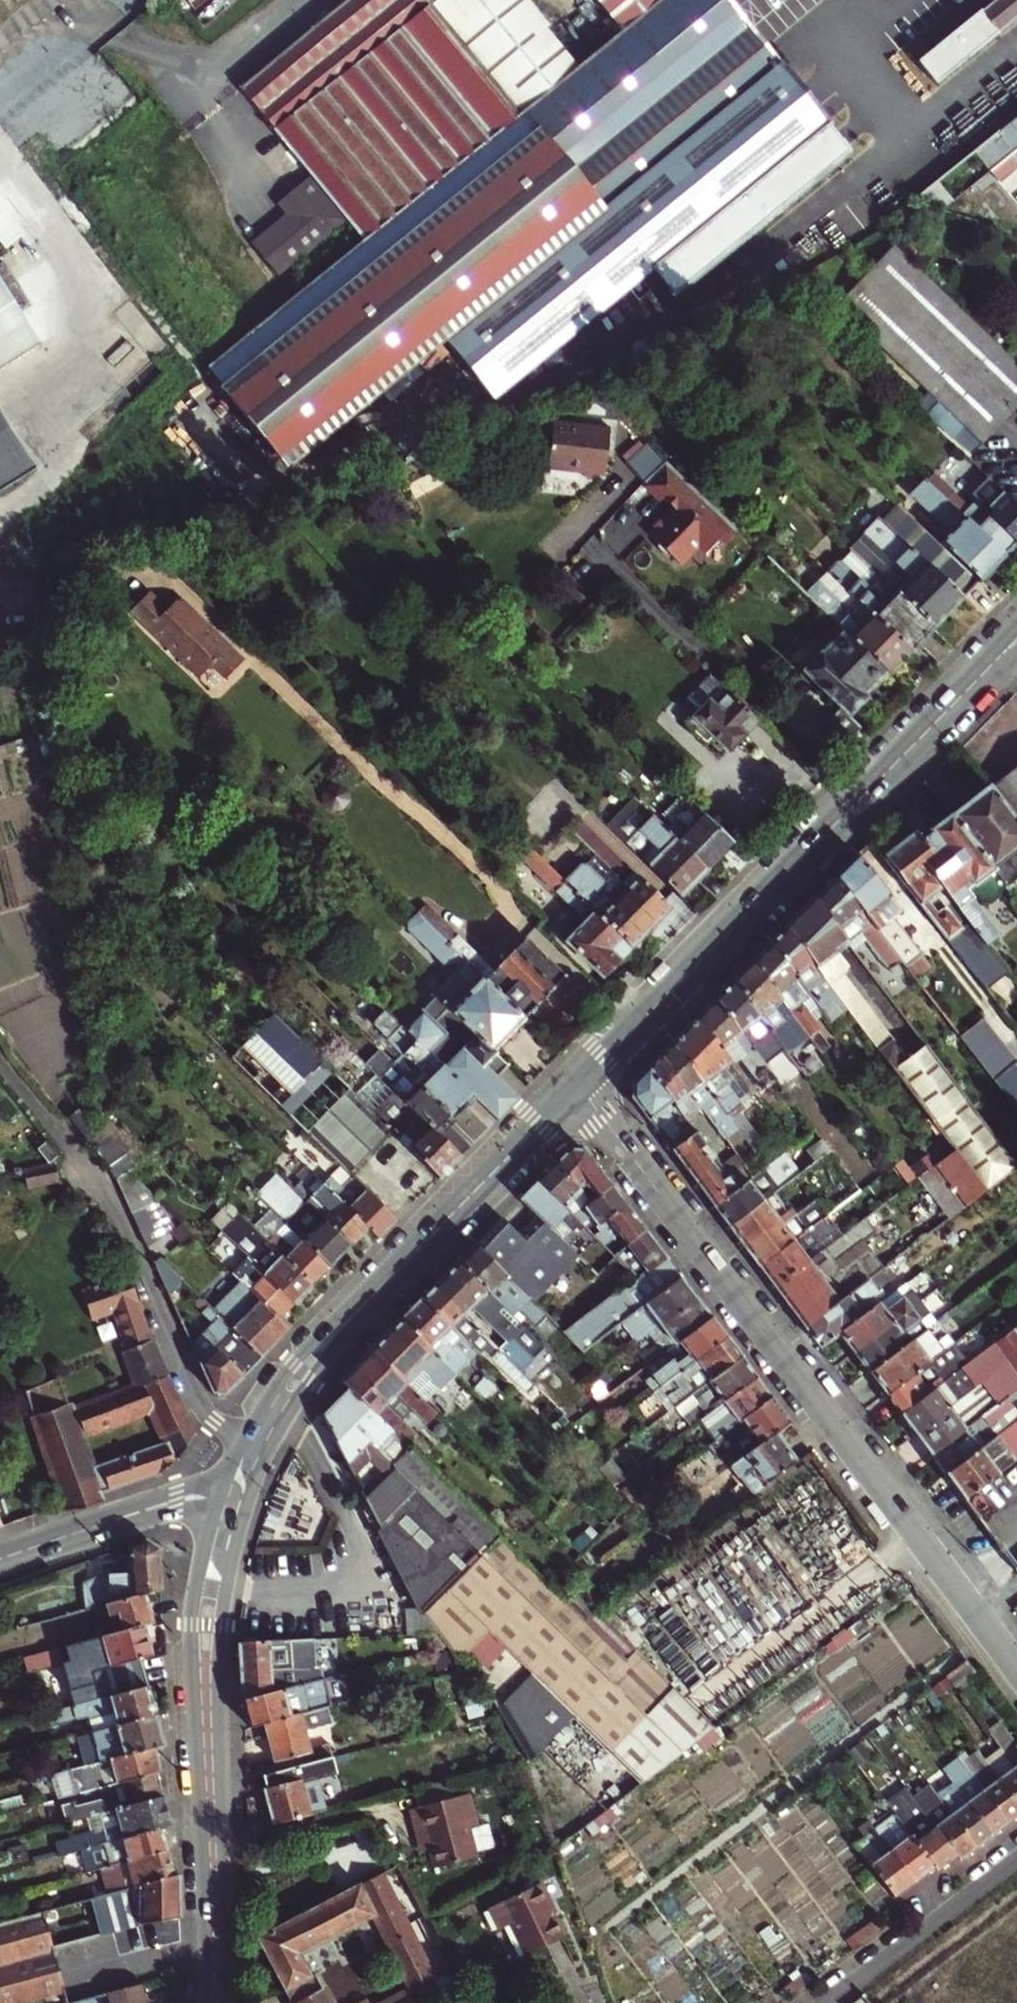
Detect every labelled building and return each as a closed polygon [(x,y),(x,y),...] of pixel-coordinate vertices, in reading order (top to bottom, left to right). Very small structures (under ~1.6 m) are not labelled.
[(671,296),(849,152),(726,0),(656,0),(518,111),(364,235),(210,360),(215,366),(251,411),(290,460),(445,336),(490,392),(647,267),(671,296)] [(518,111),(430,2),(428,4),(424,0),(339,0),(340,2),(238,86),(295,153),(309,169),(311,171),(347,214),(364,235),(518,111)] [(951,69),(1016,15),(1016,0),(992,0),(934,48),(951,69)] [(1016,148),(1016,118),(994,136),(1009,155),(1016,148)] [(288,187),(309,169),(295,153),(291,157),(274,138),(259,151),(288,187)] [(277,274),(347,214),(311,171),(276,200),(287,212),(251,243),(277,274)] [(42,217),(8,178),(0,185),(0,235),(9,245),(42,217)] [(918,196),(926,205),(943,190),(936,182),(918,196)] [(967,424),(984,440),(1016,406),(1016,354),(900,238),(839,300),(941,399),(967,424)] [(38,345),(0,285),(0,369),(38,345)] [(723,351),(707,364),(713,373),(730,360),(723,351)] [(967,424),(941,399),(925,416),(950,440),(967,424)] [(34,468),(0,413),(0,490),(34,468)] [(593,480),(601,472),(607,472),(610,429),(572,426),(572,422),(553,420),(550,468),(583,471),(593,480)] [(664,460),(645,441),(624,462),(644,481),(664,460)] [(664,460),(644,481),(642,482),(672,509),(663,519),(661,516),(651,527),(653,529),(649,534),(658,542),(659,548),(664,553),(670,554),(679,563),(696,545),(704,553),(718,538),(722,542),(736,528),(664,460)] [(1004,554),(1016,541),(1016,504),(984,473),(969,489),(975,495),(967,504),(952,489),(944,496),(1004,554)] [(949,529),(939,540),(980,579),(1004,554),(944,496),(925,479),(912,493),(949,529)] [(599,530),(621,550),(647,521),(642,516),(656,500),(638,485),(599,530)] [(875,572),(933,627),(980,579),(939,540),(899,501),(882,519),(878,514),(848,546),(852,549),(875,571),(875,572)] [(834,563),(826,571),(910,651),(933,627),(875,572),(875,571),(852,549),(842,560),(834,563)] [(805,593),(843,630),(885,669),(888,673),(910,651),(826,571),(805,593)] [(131,612),(159,639),(161,636),(171,646),(169,649),(192,672),(198,672),(206,663),(225,681),(242,663),(174,595),(167,602),(154,589),(131,612)] [(885,669),(843,630),(822,653),(819,651),(801,670),(840,708),(831,718),(828,716),(816,728),(846,757),(868,734),(848,714),(866,695),(862,693),(885,669)] [(161,636),(159,639),(169,649),(171,646),(161,636)] [(710,673),(693,691),(704,702),(687,720),(707,739),(712,733),(729,750),(758,720),(710,673)] [(377,709),(369,717),(379,727),(386,719),(377,709)] [(989,787),(1016,823),(1016,765),(989,787)] [(989,787),(951,817),(1005,887),(1011,894),(1016,890),(1011,883),(1016,878),(1016,823),(989,787)] [(637,799),(610,827),(679,894),(706,867),(678,840),(637,799)] [(704,813),(678,840),(706,867),(732,840),(704,813)] [(978,909),(1005,887),(951,817),(919,842),(929,855),(920,862),(985,944),(998,934),(978,909)] [(563,882),(628,945),(667,905),(576,818),(567,827),(594,854),(563,882)] [(929,855),(919,842),(914,836),(885,859),(987,989),(1007,973),(985,944),(920,862),(929,855)] [(528,848),(519,857),(584,920),(564,941),(600,975),(628,945),(563,882),(528,848)] [(856,854),(835,875),(901,960),(906,966),(921,954),(892,917),(900,911),(856,854)] [(901,960),(835,875),(814,897),(850,944),(853,949),(865,940),(888,970),(901,960)] [(814,897),(786,926),(823,975),(848,1008),(891,1065),(899,1076),(942,1132),(955,1149),(986,1189),(1016,1166),(1016,1164),(1008,1152),(927,1045),(915,1054),(901,1044),(897,1046),(843,974),(846,972),(848,962),(840,951),(850,944),(814,897)] [(404,1027),(473,1094),(496,1116),(515,1096),(493,1076),(505,1063),(489,1048),(521,1015),(448,944),(432,928),(416,913),(406,923),(406,929),(442,964),(453,963),(455,960),(461,966),(404,1027)] [(455,935),(439,920),(432,928),(448,944),(455,935)] [(816,981),(823,975),(786,926),(769,942),(827,1018),(830,1021),(840,1013),(816,981)] [(456,934),(455,935),(448,944),(521,1015),(534,1002),(536,1004),(552,987),(550,985),(560,975),(563,977),(565,976),(525,937),(493,970),(456,934)] [(827,1018),(769,942),(752,960),(785,1004),(822,1051),(832,1044),(818,1025),(827,1018)] [(785,1004),(752,960),(733,979),(772,1032),(784,1048),(793,1041),(789,1035),(794,1032),(777,1010),(785,1004)] [(848,1008),(823,975),(816,981),(840,1013),(848,1008)] [(772,1032),(733,979),(714,999),(774,1077),(785,1069),(774,1055),(762,1040),(772,1032)] [(774,1077),(714,999),(696,1017),(752,1091),(756,1096),(776,1080),(774,1077)] [(1013,1022),(1016,1019),(1016,1010),(1014,1006),(1011,1008),(1009,1006),(1004,1011),(1013,1022)] [(403,1052),(394,1062),(450,1117),(473,1139),(488,1123),(466,1102),(473,1094),(404,1027),(386,1009),(375,1021),(403,1052)] [(229,1055),(339,1163),(346,1171),(388,1128),(370,1110),(271,1012),(229,1055)] [(962,1034),(996,1075),(1016,1057),(1016,1053),(985,1015),(962,1034)] [(752,1091),(696,1017),(670,1043),(735,1128),(765,1168),(775,1160),(737,1110),(742,1106),(738,1101),(752,1091)] [(774,1055),(784,1048),(772,1032),(762,1040),(774,1055)] [(735,1128),(670,1043),(659,1055),(698,1107),(722,1138),(735,1128)] [(419,1115),(458,1154),(469,1143),(446,1121),(450,1117),(394,1062),(379,1048),(370,1057),(362,1050),(361,1051),(359,1049),(356,1052),(392,1088),(419,1115)] [(684,1117),(698,1107),(659,1055),(646,1067),(684,1117)] [(998,1073),(1016,1100),(1016,1060),(998,1073)] [(899,1076),(891,1065),(883,1071),(891,1082),(899,1076)] [(646,1067),(629,1085),(629,1091),(672,1149),(696,1133),(684,1117),(646,1067)] [(418,1157),(437,1175),(458,1154),(419,1115),(392,1088),(370,1110),(388,1128),(418,1157)] [(89,1138),(93,1134),(92,1124),(80,1110),(72,1117),(89,1138)] [(938,1163),(955,1149),(942,1132),(924,1146),(928,1151),(938,1163)] [(94,1149),(106,1166),(132,1147),(117,1133),(94,1149)] [(696,1133),(672,1149),(694,1178),(717,1160),(696,1133)] [(59,1154),(46,1140),(36,1148),(48,1164),(59,1154)] [(715,1206),(730,1226),(774,1193),(830,1149),(822,1140),(788,1166),(780,1156),(775,1160),(765,1168),(739,1188),(715,1206)] [(1008,1152),(1016,1164),(1016,1145),(1008,1152)] [(106,1166),(115,1180),(127,1173),(143,1157),(132,1147),(106,1166)] [(567,1147),(551,1163),(577,1185),(578,1187),(584,1182),(596,1197),(612,1186),(582,1148),(567,1147)] [(322,1216),(349,1242),(366,1225),(321,1181),(304,1163),(289,1149),(280,1157),(291,1168),(287,1172),(300,1185),(303,1182),(312,1192),(309,1194),(327,1211),(322,1216)] [(986,1189),(955,1149),(938,1163),(922,1175),(933,1190),(952,1215),(986,1189)] [(911,1165),(920,1176),(922,1175),(938,1163),(928,1151),(911,1165)] [(902,1158),(895,1163),(911,1183),(918,1178),(902,1158)] [(717,1160),(694,1178),(715,1206),(739,1188),(717,1160)] [(321,1181),(366,1225),(377,1236),(395,1218),(346,1171),(339,1163),(321,1181)] [(551,1163),(536,1179),(572,1215),(589,1202),(578,1187),(577,1185),(551,1163)] [(55,1164),(22,1171),(26,1188),(58,1180),(55,1164)] [(115,1180),(147,1247),(173,1227),(156,1201),(127,1173),(115,1180)] [(519,1196),(537,1215),(548,1226),(557,1217),(568,1228),(573,1224),(577,1229),(582,1224),(579,1222),(572,1215),(536,1179),(519,1196)] [(296,1208),(305,1200),(285,1180),(276,1189),(296,1208)] [(588,1215),(595,1224),(606,1216),(624,1202),(616,1192),(612,1186),(596,1197),(589,1202),(572,1215),(579,1222),(588,1215)] [(271,1210),(328,1264),(349,1242),(322,1216),(305,1200),(296,1208),(276,1189),(263,1202),(271,1210)] [(774,1193),(730,1226),(741,1240),(760,1266),(823,1218),(828,1215),(816,1200),(800,1212),(794,1205),(787,1210),(774,1193)] [(209,1221),(246,1256),(292,1300),(310,1283),(253,1228),(238,1213),(227,1202),(209,1221)] [(606,1216),(626,1245),(645,1231),(624,1202),(606,1216)] [(253,1228),(310,1283),(328,1264),(271,1210),(253,1228)] [(495,1220),(473,1243),(529,1298),(575,1253),(548,1226),(537,1215),(518,1234),(505,1220),(495,1220)] [(776,1286),(806,1326),(885,1266),(897,1257),(866,1217),(843,1235),(810,1261),(776,1286)] [(776,1286),(810,1261),(805,1254),(838,1229),(833,1223),(829,1226),(823,1218),(760,1266),(776,1286)] [(843,1235),(838,1229),(805,1254),(810,1261),(843,1235)] [(595,1231),(591,1234),(598,1240),(600,1239),(595,1231)] [(626,1245),(645,1271),(665,1257),(645,1231),(626,1245)] [(473,1243),(456,1261),(511,1316),(519,1308),(534,1325),(545,1314),(529,1298),(473,1243)] [(292,1300),(246,1256),(230,1273),(259,1300),(276,1317),(292,1300)] [(681,1277),(665,1257),(645,1271),(636,1279),(563,1332),(581,1351),(599,1337),(681,1277)] [(463,1312),(472,1304),(501,1332),(505,1337),(496,1346),(520,1370),(542,1347),(511,1316),(456,1261),(434,1283),(463,1312)] [(820,1345),(838,1330),(898,1284),(885,1266),(806,1326),(820,1345)] [(242,1317),(247,1312),(204,1269),(199,1274),(242,1317)] [(217,1313),(259,1355),(287,1327),(276,1317),(259,1300),(247,1312),(242,1317),(199,1274),(198,1276),(192,1270),(183,1279),(187,1283),(202,1298),(217,1313)] [(125,1353),(120,1355),(131,1382),(68,1404),(57,1376),(23,1391),(62,1505),(64,1511),(102,1502),(99,1493),(156,1476),(179,1459),(197,1435),(151,1337),(127,1275),(125,1276),(81,1293),(92,1321),(111,1315),(125,1353)] [(641,1323),(649,1333),(696,1298),(681,1277),(599,1337),(607,1348),(626,1334),(641,1323)] [(187,1283),(169,1301),(178,1321),(202,1298),(187,1283)] [(476,1351),(478,1353),(483,1349),(528,1394),(536,1386),(520,1370),(496,1346),(492,1341),(463,1312),(434,1283),(421,1297),(476,1351)] [(838,1330),(854,1351),(914,1306),(898,1284),(838,1330)] [(421,1297),(400,1319),(455,1373),(466,1361),(476,1351),(421,1297)] [(648,1363),(664,1351),(710,1316),(696,1298),(649,1333),(634,1344),(642,1354),(648,1363)] [(854,1351),(870,1371),(908,1342),(919,1334),(930,1326),(914,1306),(854,1351)] [(217,1313),(187,1344),(209,1391),(223,1391),(259,1355),(217,1313)] [(644,1381),(653,1393),(726,1338),(710,1316),(664,1351),(671,1360),(655,1372),(644,1381)] [(440,1388),(455,1373),(400,1319),(371,1348),(407,1384),(422,1369),(440,1388)] [(626,1334),(634,1344),(649,1333),(641,1323),(626,1334)] [(919,1334),(936,1356),(950,1345),(934,1323),(930,1326),(919,1334)] [(977,1356),(990,1373),(982,1378),(998,1401),(1016,1387),(1016,1326),(977,1356)] [(501,1332),(492,1341),(496,1346),(505,1337),(501,1332)] [(908,1342),(870,1371),(886,1393),(936,1356),(919,1334),(908,1342)] [(675,1407),(741,1357),(734,1349),(726,1338),(653,1393),(659,1402),(667,1396),(675,1407)] [(936,1356),(886,1393),(901,1414),(970,1362),(955,1342),(950,1345),(936,1356)] [(432,1428),(442,1418),(407,1384),(371,1348),(340,1380),(346,1386),(419,1458),(429,1447),(385,1403),(395,1393),(432,1428)] [(671,1360),(664,1351),(648,1363),(655,1372),(671,1360)] [(946,1405),(982,1378),(990,1373),(977,1356),(970,1362),(901,1414),(930,1451),(962,1427),(946,1405)] [(701,1420),(756,1378),(741,1357),(675,1407),(691,1427),(701,1420)] [(701,1420),(716,1439),(771,1397),(756,1378),(701,1420)] [(467,1666),(495,1639),(558,1594),(419,1458),(346,1386),(319,1414),(418,1608),(424,1617),(434,1633),(467,1666)] [(962,1427),(930,1451),(945,1473),(995,1435),(1016,1419),(1016,1387),(998,1401),(962,1427)] [(667,1396),(659,1402),(668,1412),(675,1407),(667,1396)] [(734,1463),(773,1434),(789,1422),(771,1397),(716,1439),(707,1446),(717,1459),(726,1452),(734,1463)] [(1013,1460),(1016,1457),(1016,1419),(995,1435),(1013,1460)] [(745,1476),(756,1491),(794,1462),(773,1434),(734,1463),(729,1467),(737,1477),(745,1476)] [(945,1473),(964,1497),(1013,1460),(995,1435),(945,1473)] [(609,1460),(598,1468),(612,1485),(622,1478),(609,1460)] [(145,1543),(130,1548),(132,1570),(102,1572),(103,1589),(83,1591),(84,1612),(99,1608),(146,1594),(162,1590),(160,1553),(145,1543)] [(103,1589),(102,1572),(83,1582),(83,1591),(103,1589)] [(597,1613),(570,1586),(558,1594),(587,1620),(597,1613)] [(99,1608),(107,1636),(147,1625),(154,1623),(146,1594),(99,1608)] [(489,1695),(524,1668),(587,1620),(558,1594),(495,1639),(467,1666),(469,1667),(489,1695)] [(401,1609),(402,1634),(434,1633),(424,1617),(418,1608),(401,1609)] [(587,1620),(524,1668),(489,1695),(498,1712),(525,1768),(574,1718),(640,1784),(714,1728),(597,1613),(587,1620)] [(153,1655),(147,1625),(107,1636),(26,1660),(29,1673),(65,1662),(70,1679),(89,1673),(97,1701),(148,1687),(140,1658),(153,1655)] [(242,1698),(244,1698),(323,1678),(319,1663),(315,1664),(289,1665),(288,1651),(314,1650),(313,1638),(239,1641),(242,1698)] [(289,1665),(315,1664),(314,1650),(288,1651),(289,1665)] [(955,1684),(976,1668),(967,1656),(946,1672),(955,1684)] [(323,1678),(244,1698),(250,1725),(264,1721),(301,1711),(309,1709),(306,1697),(327,1692),(323,1678)] [(93,1734),(157,1716),(148,1687),(97,1701),(44,1715),(48,1729),(88,1718),(93,1734)] [(309,1709),(325,1705),(330,1704),(327,1692),(306,1697),(309,1709)] [(264,1721),(277,1770),(314,1761),(334,1756),(338,1754),(335,1744),(311,1751),(304,1727),(329,1720),(325,1705),(309,1709),(301,1711),(264,1721)] [(90,1734),(98,1763),(156,1747),(165,1744),(157,1716),(93,1734),(90,1734)] [(88,1718),(48,1729),(53,1745),(71,1740),(90,1734),(93,1734),(88,1718)] [(879,1748),(895,1736),(883,1720),(867,1732),(879,1748)] [(1006,1723),(990,1734),(998,1744),(1016,1769),(1016,1738),(1006,1723)] [(71,1740),(79,1768),(98,1763),(90,1734),(71,1740)] [(1016,1812),(1016,1803),(982,1756),(971,1742),(955,1754),(966,1769),(971,1777),(974,1775),(983,1787),(981,1788),(1006,1821),(1016,1812)] [(1016,1803),(1016,1769),(998,1744),(982,1756),(1016,1803)] [(99,1789),(157,1773),(163,1772),(156,1747),(98,1763),(79,1768),(69,1771),(72,1783),(95,1777),(99,1789)] [(263,1788),(272,1824),(318,1812),(317,1809),(333,1805),(325,1776),(338,1773),(334,1756),(314,1761),(277,1770),(263,1774),(266,1787),(263,1788)] [(953,1782),(990,1833),(1006,1821),(981,1788),(983,1787),(974,1775),(971,1777),(966,1769),(951,1780),(953,1782)] [(164,1797),(157,1773),(99,1789),(104,1806),(88,1810),(82,1807),(61,1813),(64,1825),(80,1820),(164,1797)] [(974,1844),(950,1811),(951,1809),(942,1797),(941,1798),(938,1794),(929,1782),(913,1795),(957,1853),(959,1855),(974,1844)] [(938,1794),(941,1798),(942,1797),(951,1809),(950,1811),(974,1844),(990,1833),(953,1782),(938,1794)] [(957,1853),(913,1795),(906,1784),(885,1799),(932,1865),(934,1868),(957,1853)] [(463,1794),(405,1809),(413,1835),(420,1833),(424,1846),(430,1867),(472,1856),(465,1829),(472,1827),(463,1794)] [(864,1816),(912,1880),(932,1865),(885,1799),(881,1795),(875,1799),(878,1805),(864,1815),(864,1816)] [(69,1839),(72,1853),(162,1828),(172,1826),(164,1797),(80,1820),(84,1835),(69,1839)] [(844,1831),(892,1895),(912,1880),(864,1816),(864,1815),(859,1810),(854,1814),(858,1820),(844,1831)] [(102,1869),(167,1851),(162,1828),(72,1853),(58,1856),(61,1867),(90,1859),(93,1871),(102,1869)] [(420,1833),(413,1835),(416,1847),(424,1846),(420,1833)] [(102,1869),(109,1895),(174,1877),(167,1851),(102,1869)] [(174,1877),(109,1895),(101,1898),(107,1917),(181,1897),(181,1876),(174,1877)] [(372,1914),(383,1934),(404,1924),(391,1901),(371,1912),(357,1885),(259,1937),(286,1988),(307,1976),(310,1975),(299,1952),(372,1914)] [(556,1945),(547,1924),(542,1910),(546,1908),(539,1890),(485,1911),(493,1933),(505,1928),(518,1960),(556,1945)] [(107,1917),(113,1934),(124,1931),(180,1920),(181,1897),(107,1917)] [(0,1925),(0,2002),(29,2002),(65,1993),(54,1951),(113,1934),(107,1917),(101,1898),(0,1925)] [(551,1922),(546,1908),(542,1910),(547,1924),(551,1922)] [(404,1924),(383,1934),(390,1948),(411,1937),(404,1924)] [(411,1937),(390,1948),(412,1991),(433,1979),(411,1937)] [(315,1991),(307,1976),(286,1988),(294,2002),(315,1991)] [(322,1987),(315,1991),(294,2002),(295,2002),(331,2002),(322,1987)] [(144,1988),(87,2002),(148,2002),(144,1988)] [(406,1992),(386,2002),(412,2002),(406,1992)]
